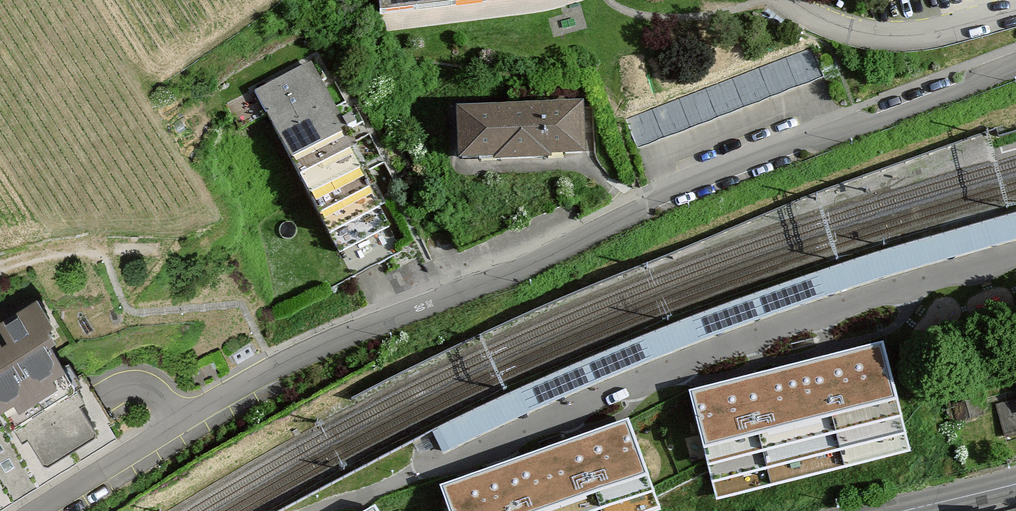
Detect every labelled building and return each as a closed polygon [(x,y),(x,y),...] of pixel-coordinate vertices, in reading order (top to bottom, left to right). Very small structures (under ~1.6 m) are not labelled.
[(380,8),(436,1),(445,0),(379,0),(380,8)] [(308,67),(260,92),(297,165),(346,140),(332,113),(322,94),(308,67)] [(332,113),(348,105),(338,85),(322,94),(332,113)] [(584,108),(461,111),(462,160),(585,158),(584,108)] [(373,138),(359,145),(379,185),(393,178),(373,138)] [(346,140),(297,165),(305,180),(354,155),(346,140)] [(354,155),(305,180),(317,203),(365,177),(354,155)] [(365,177),(317,203),(325,219),(374,194),(365,177)] [(374,194),(325,219),(334,236),(383,211),(374,194)] [(383,211),(334,236),(343,253),(391,228),(383,211)] [(432,431),(444,454),(557,400),(676,350),(784,310),(909,269),(1015,239),(1015,212),(900,244),(775,286),(667,326),(546,377),(432,431)] [(0,327),(0,407),(1,409),(0,410),(0,418),(10,434),(15,430),(25,446),(32,442),(49,471),(102,438),(83,409),(88,406),(79,390),(85,387),(72,365),(66,368),(53,347),(58,343),(51,332),(56,329),(40,303),(0,327)] [(911,452),(883,340),(689,390),(717,500),(911,452)] [(1001,406),(1009,439),(1015,437),(1015,402),(1001,406)] [(661,510),(629,417),(439,485),(449,510),(658,510),(661,510)]
